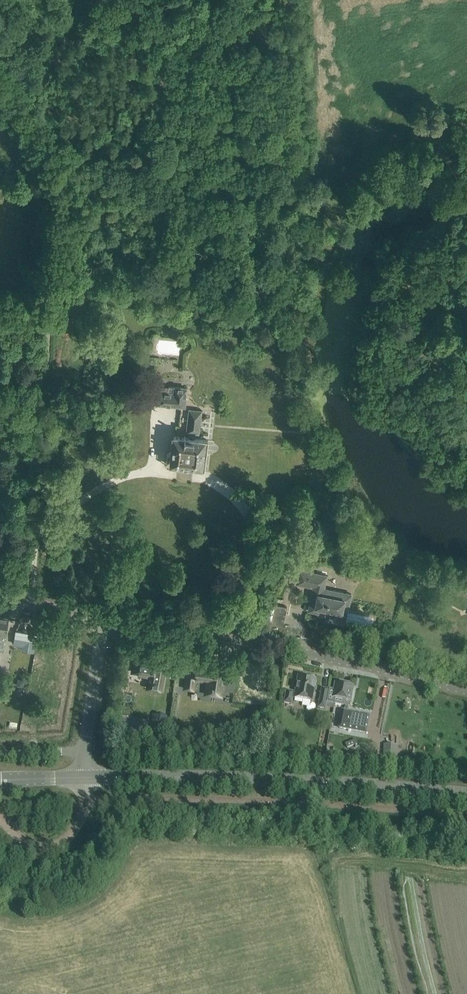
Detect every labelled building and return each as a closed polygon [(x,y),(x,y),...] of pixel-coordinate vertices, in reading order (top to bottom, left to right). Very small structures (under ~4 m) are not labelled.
[(187,388),(153,385),(151,403),(185,407),(187,388)] [(207,454),(208,440),(204,440),(204,439),(194,438),(195,433),(199,433),(202,410),(196,410),(196,413),(189,412),(187,427),(189,427),(189,432),(190,432),(190,438),(174,436),(172,452),(170,452),(167,454),(167,458),(169,460),(171,461),(171,462),(201,465),(202,454),(207,454)] [(303,570),(304,565),(300,564),(299,569),(295,568),(294,575),(298,576),(296,583),(313,587),(308,610),(319,612),(320,607),(342,612),(344,603),(349,604),(351,594),(324,588),(327,575),(303,570)] [(282,630),(287,607),(275,604),(270,628),(282,630)] [(4,642),(6,635),(7,627),(9,617),(0,615),(0,641),(4,642)] [(16,630),(13,643),(23,646),(22,650),(33,652),(37,635),(16,630)] [(161,689),(165,663),(161,662),(162,658),(153,656),(153,655),(145,653),(145,655),(135,653),(132,671),(150,674),(149,680),(148,687),(160,689),(161,689)] [(188,659),(184,688),(194,690),(195,680),(207,682),(205,694),(222,696),(222,690),(224,677),(224,674),(226,675),(227,667),(210,665),(206,665),(206,661),(206,660),(205,662),(188,659)] [(294,699),(312,702),(316,680),(298,677),(294,699)] [(329,690),(327,703),(334,704),(349,707),(350,701),(353,687),(335,684),(334,691),(329,690)] [(322,688),(318,708),(326,709),(326,706),(327,703),(329,690),(322,688)] [(283,703),(291,705),(294,692),(286,690),(283,703)] [(342,710),(338,729),(367,734),(370,715),(342,710)] [(222,744),(224,734),(200,731),(199,740),(222,744)] [(356,739),(345,743),(347,748),(354,746),(355,748),(359,746),(356,739)] [(383,745),(382,762),(396,762),(397,746),(383,745)]
